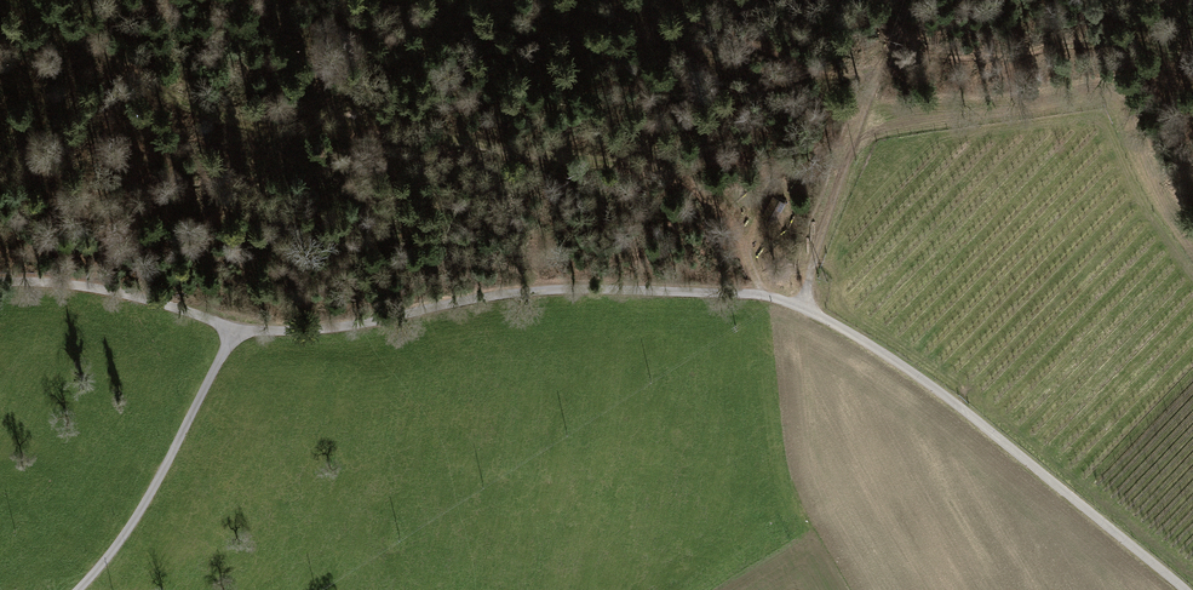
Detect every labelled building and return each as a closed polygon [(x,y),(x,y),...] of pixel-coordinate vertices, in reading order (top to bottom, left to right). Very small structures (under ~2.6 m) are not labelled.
[(787,211),(773,204),(763,223),(778,230),(787,211)]
